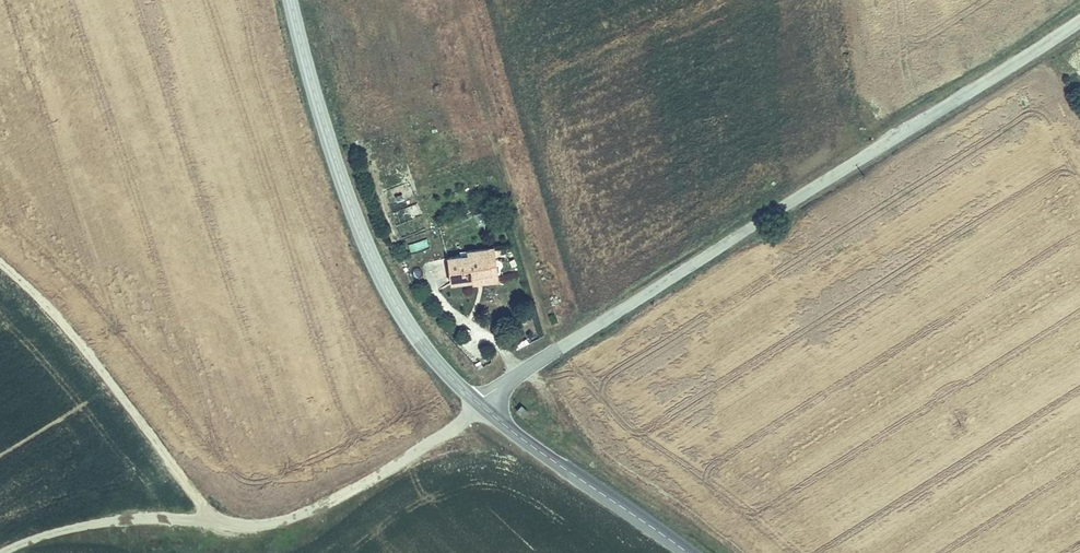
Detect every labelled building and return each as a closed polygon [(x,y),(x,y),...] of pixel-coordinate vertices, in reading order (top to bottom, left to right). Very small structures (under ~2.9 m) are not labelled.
[(400,225),(421,217),(416,204),(395,211),(400,225)] [(469,269),(495,267),(494,254),(488,254),(487,242),(466,244),(466,248),(447,250),(449,280),(470,278),(469,269)] [(469,269),(470,278),(496,276),(495,267),(469,269)] [(528,398),(523,404),(539,417),(544,411),(528,398)]
